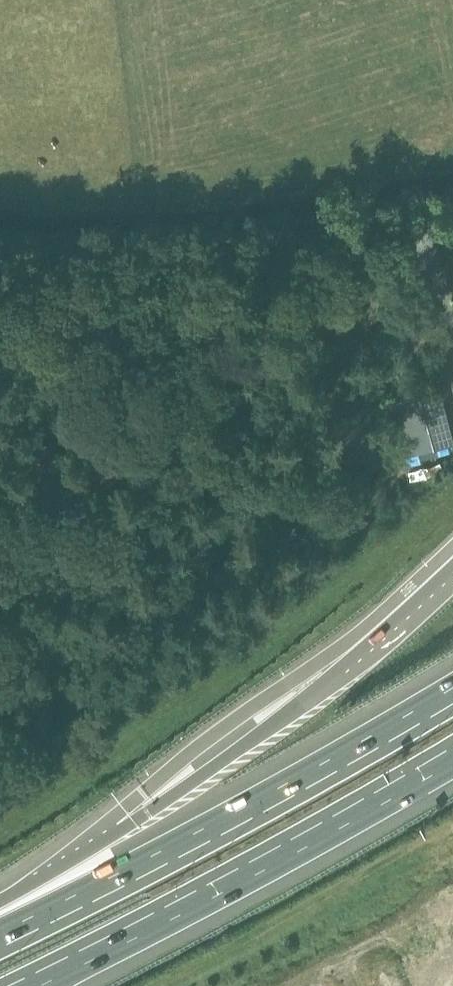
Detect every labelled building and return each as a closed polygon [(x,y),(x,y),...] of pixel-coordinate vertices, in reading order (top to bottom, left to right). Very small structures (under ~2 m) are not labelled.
[(388,401),(402,456),(452,443),(452,434),(441,388),(388,401)]
